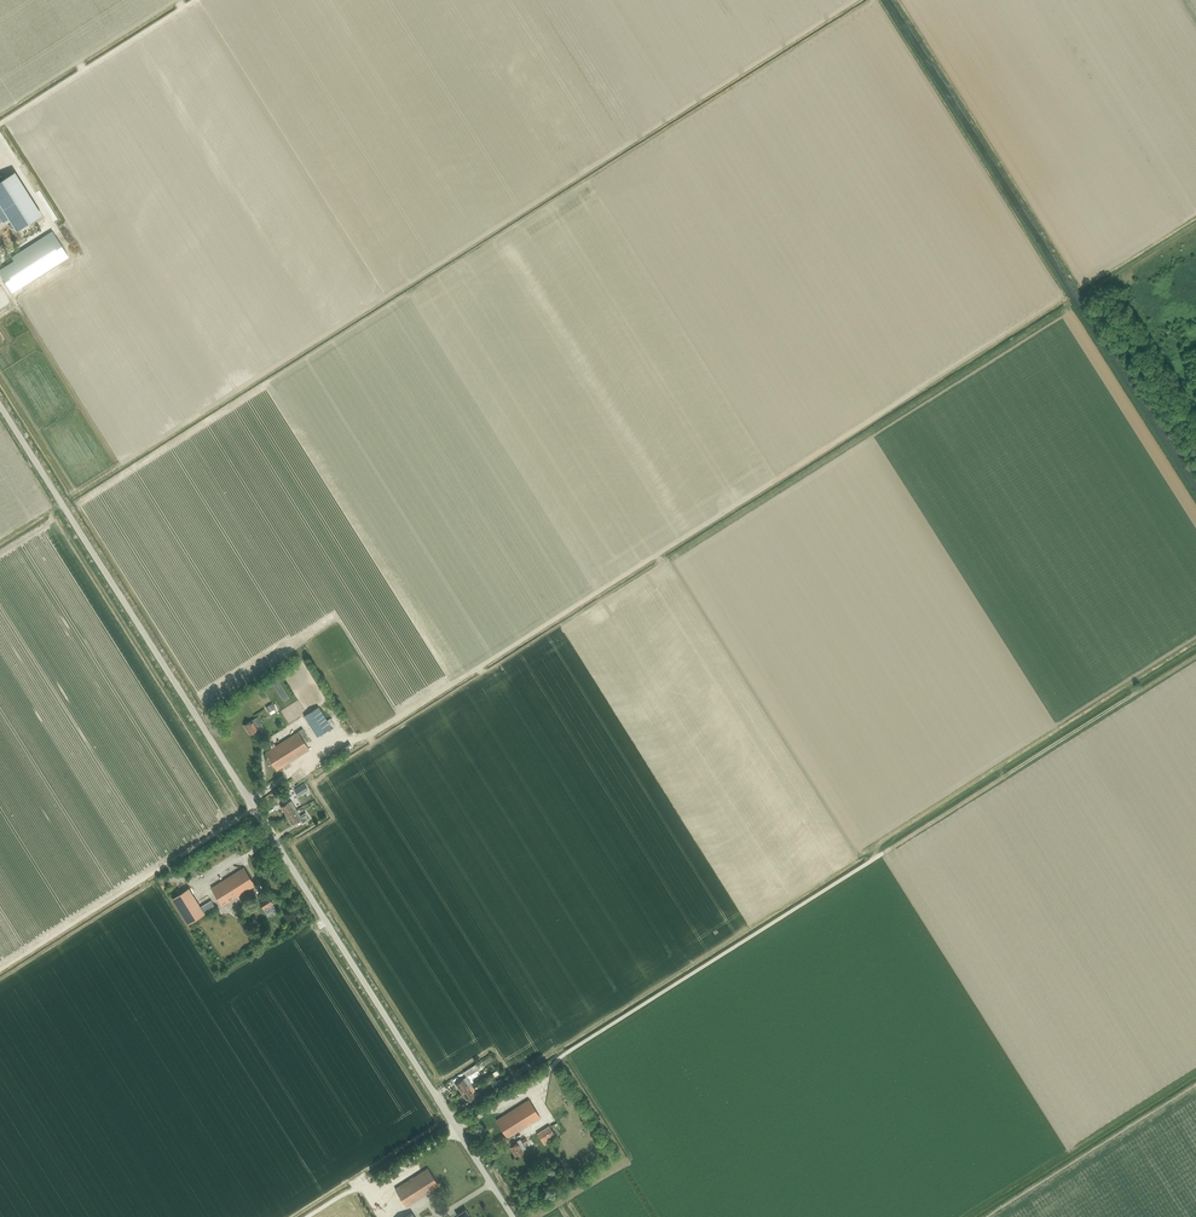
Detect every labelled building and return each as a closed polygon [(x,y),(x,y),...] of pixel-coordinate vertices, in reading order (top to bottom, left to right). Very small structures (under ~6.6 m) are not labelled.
[(0,181),(0,205),(8,217),(16,231),(42,215),(15,172),(0,181)] [(69,257),(55,235),(0,269),(0,274),(12,293),(69,257)] [(269,711),(275,708),(271,702),(266,706),(269,711)] [(317,737),(332,727),(319,707),(304,716),(317,737)] [(263,726),(257,718),(257,717),(244,726),(250,735),(263,726)] [(277,770),(309,750),(298,732),(266,752),(277,770)] [(299,795),(308,790),(304,783),(295,789),(299,795)] [(286,816),(297,810),(291,801),(288,803),(281,807),(286,816)] [(305,812),(300,815),(297,810),(286,816),(292,825),(299,821),(300,820),(302,823),(309,819),(305,812)] [(222,906),(255,885),(243,868),(211,888),(222,906)] [(188,924),(205,914),(189,888),(172,899),(188,924)] [(274,914),(277,912),(274,907),(274,908),(272,904),(273,904),(268,896),(259,901),(264,909),(266,913),(271,909),(274,914)] [(214,901),(202,908),(205,913),(217,905),(214,901)] [(481,1068),(483,1067),(481,1064),(470,1070),(472,1074),(481,1068)] [(472,1086),(467,1077),(463,1080),(456,1084),(462,1093),(472,1086)] [(502,1078),(491,1085),(494,1089),(504,1082),(502,1078)] [(467,1102),(474,1097),(478,1095),(472,1086),(462,1093),(467,1102)] [(508,1138),(540,1117),(529,1100),(496,1120),(508,1138)] [(543,1144),(556,1137),(550,1126),(537,1133),(543,1144)] [(518,1143),(510,1148),(515,1157),(523,1152),(523,1151),(526,1149),(524,1144),(531,1140),(529,1136),(522,1141),(521,1139),(517,1141),(518,1143)] [(407,1207),(439,1186),(428,1168),(395,1189),(407,1207)]
